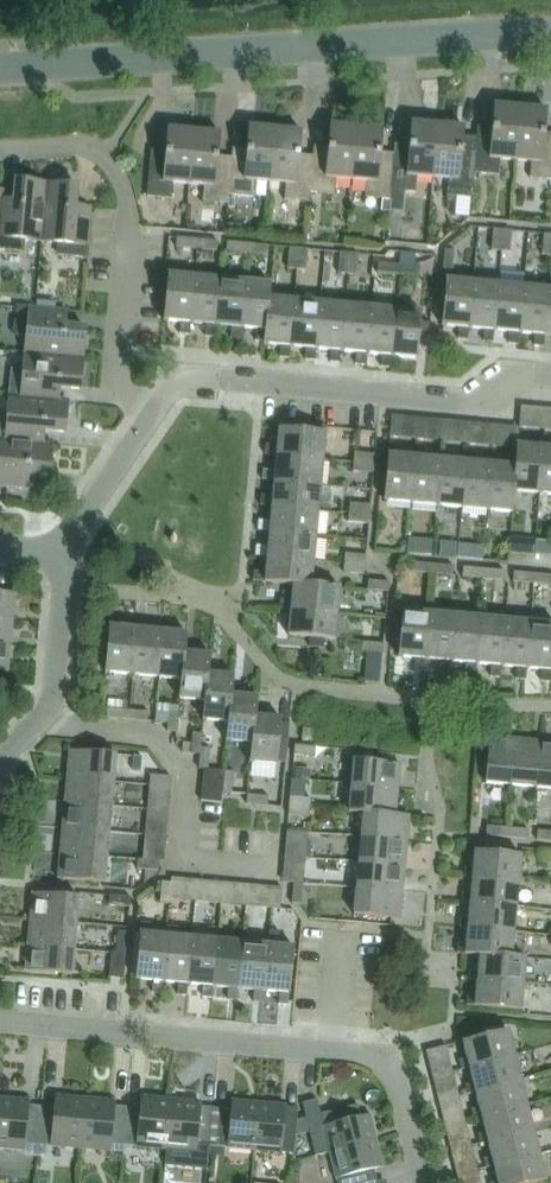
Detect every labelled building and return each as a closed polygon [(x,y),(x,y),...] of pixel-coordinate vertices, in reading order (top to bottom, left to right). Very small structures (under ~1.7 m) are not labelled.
[(476,134),(474,159),(473,173),(497,175),(499,159),(515,160),(519,107),(493,104),(490,136),(476,134)] [(519,107),(515,160),(530,162),(529,178),(550,180),(550,141),(543,141),(546,109),(519,107)] [(416,176),(432,178),(437,124),(410,122),(407,153),(393,152),(393,161),(390,190),(415,192),(416,176)] [(309,192),(333,194),(335,178),(351,180),(356,126),(329,124),(326,155),(312,154),(311,163),(312,164),(309,192)] [(474,159),(460,158),(463,127),(437,124),(432,178),(447,179),(446,195),(456,196),(471,198),(473,173),(474,159)] [(269,182),(274,129),(248,126),(245,157),(231,156),(230,165),(228,195),(252,197),(254,181),(269,182)] [(356,126),(351,180),(366,181),(365,197),(381,199),(382,199),(389,200),(390,190),(393,161),(379,160),(382,129),(356,126)] [(188,184),(193,131),(167,128),(164,159),(150,158),(146,197),(171,199),(172,183),(188,184)] [(301,131),(274,129),(269,182),(285,184),(283,200),(308,202),(309,192),(312,164),(311,163),(298,162),(301,131)] [(227,204),(228,195),(230,165),(216,164),(219,133),(193,131),(188,184),(204,186),(202,202),(227,204)] [(21,252),(22,240),(41,242),(46,183),(16,180),(14,201),(0,199),(0,250),(21,252)] [(89,208),(87,208),(74,207),(76,185),(46,183),(41,242),(59,244),(58,255),(84,257),(89,208)] [(390,190),(389,200),(388,212),(403,214),(405,192),(390,190)] [(381,199),(380,212),(388,212),(389,200),(382,199),(381,199)] [(211,215),(210,229),(221,230),(222,216),(211,215)] [(490,250),(500,251),(502,230),(492,229),(490,250)] [(502,230),(500,251),(509,251),(511,230),(502,230)] [(550,255),(550,248),(550,234),(543,233),(541,254),(550,255)] [(175,247),(196,249),(197,239),(176,237),(175,247)] [(197,239),(196,249),(216,251),(217,241),(197,239)] [(226,251),(247,253),(247,244),(226,242),(226,251)] [(247,244),(247,253),(267,255),(268,246),(247,244)] [(287,269),(296,269),(298,248),(288,248),(287,269)] [(298,248),(296,269),(305,270),(307,249),(298,248)] [(444,250),(444,251),(442,271),(452,272),(454,251),(444,250)] [(337,273),(347,274),(349,253),(339,252),(337,273)] [(349,253),(347,274),(356,275),(358,254),(349,253)] [(377,272),(398,274),(399,265),(377,263),(377,272)] [(399,265),(398,274),(418,276),(419,267),(399,265)] [(189,323),(193,276),(167,274),(163,321),(180,322),(179,334),(189,335),(190,323),(189,323)] [(189,323),(190,323),(206,325),(205,336),(214,337),(215,325),(214,325),(219,278),(193,276),(189,323)] [(214,325),(215,325),(231,327),(230,338),(239,339),(240,328),(239,328),(244,281),(219,278),(214,325)] [(441,326),(459,327),(457,339),(467,340),(468,328),(467,328),(471,281),(445,279),(441,326)] [(239,328),(240,328),(256,329),(255,341),(263,341),(264,341),(268,297),(270,283),(244,281),(239,328)] [(497,284),(471,281),(467,328),(468,328),(484,330),(483,341),(492,342),(493,331),(492,331),(497,284)] [(492,331),(493,331),(509,332),(508,344),(517,344),(518,333),(522,286),(497,284),(492,331)] [(518,333),(534,334),(533,346),(543,347),(544,335),(543,335),(547,288),(522,286),(518,333)] [(544,335),(550,336),(550,289),(547,288),(543,335),(544,335)] [(264,341),(263,341),(263,344),(280,346),(279,357),(288,358),(290,347),(289,347),(293,300),(268,297),(264,341)] [(289,347),(290,347),(306,348),(304,360),(314,361),(315,349),(314,349),(318,302),(293,300),(289,347)] [(314,349),(315,349),(331,351),(330,362),(339,363),(340,351),(339,351),(344,304),(318,302),(314,349)] [(339,351),(340,351),(356,353),(355,364),(364,365),(365,354),(369,307),(344,304),(339,351)] [(85,329),(64,327),(65,312),(16,307),(14,334),(25,335),(24,353),(83,359),(85,329)] [(365,354),(381,355),(380,367),(390,367),(391,356),(390,356),(394,309),(369,307),(365,354)] [(416,358),(418,339),(418,335),(428,336),(429,322),(420,322),(421,311),(394,309),(390,356),(391,356),(416,358)] [(11,371),(8,397),(58,401),(58,400),(59,387),(80,389),(83,359),(24,353),(22,372),(11,371)] [(65,431),(67,401),(58,400),(58,401),(8,397),(6,415),(0,414),(0,440),(43,444),(43,443),(44,430),(65,432),(65,431)] [(520,406),(518,427),(528,428),(530,407),(520,406)] [(400,416),(391,415),(389,437),(398,437),(400,416)] [(426,419),(417,418),(415,439),(424,440),(426,419)] [(452,421),(442,420),(440,441),(450,442),(452,421)] [(477,423),(468,422),(466,444),(475,444),(477,423)] [(502,426),(493,425),(491,446),(500,447),(502,426)] [(276,454),(322,459),(325,433),(278,428),(276,446),(265,445),(264,454),(276,455),(276,454)] [(513,491),(538,493),(542,447),(541,446),(525,445),(526,437),(517,436),(514,465),(515,465),(513,491)] [(538,493),(550,495),(550,447),(550,443),(550,439),(542,439),(541,446),(542,447),(538,493)] [(27,485),(28,473),(49,475),(52,444),(43,443),(43,444),(0,440),(0,485),(26,487),(27,485)] [(413,456),(397,454),(397,447),(388,446),(383,500),(409,503),(413,456)] [(413,456),(409,503),(435,505),(439,458),(438,458),(422,457),(423,449),(413,448),(413,456)] [(439,458),(435,505),(460,508),(463,461),(447,459),(448,451),(439,451),(438,458),(439,458)] [(354,452),(353,462),(373,464),(374,454),(354,452)] [(463,461),(460,508),(485,510),(489,463),(488,463),(473,462),(474,454),(464,453),(463,461)] [(276,454),(276,455),(274,471),(262,470),(262,479),(273,480),(320,484),(322,459),(276,454)] [(489,463),(485,510),(511,512),(513,491),(515,465),(514,465),(498,464),(499,456),(489,455),(488,463),(489,463)] [(373,464),(353,462),(352,471),(373,473),(373,464)] [(273,480),(272,496),(260,495),(259,505),(271,506),(271,505),(318,509),(320,484),(273,480)] [(349,503),(348,512),(369,514),(370,505),(349,503)] [(271,505),(271,506),(269,522),(258,521),(257,530),(269,531),(269,530),(315,535),(318,509),(271,505)] [(369,514),(348,512),(347,521),(368,523),(369,514)] [(269,530),(269,531),(267,547),(255,546),(255,555),(266,556),(313,560),(315,535),(269,530)] [(510,538),(509,553),(519,554),(520,538),(510,538)] [(344,553),(343,562),(364,564),(365,555),(344,553)] [(266,556),(265,572),(253,571),(252,581),(292,584),(292,583),(311,585),(311,584),(313,560),(266,556)] [(364,564),(343,562),(342,572),(364,574),(364,564)] [(411,572),(431,574),(432,564),(412,562),(411,572)] [(432,564),(431,574),(452,576),(453,566),(432,564)] [(461,576),(482,578),(483,569),(462,567),(461,576)] [(483,569),(482,578),(503,580),(504,571),(483,569)] [(512,581),(533,583),(533,573),(513,571),(512,581)] [(533,583),(550,585),(550,575),(533,573),(533,583)] [(389,582),(368,580),(367,590),(388,591),(389,582)] [(292,583),(292,584),(291,600),(279,599),(278,608),(290,610),(290,609),(337,613),(339,587),(311,584),(311,585),(292,583)] [(7,593),(0,592),(0,618),(12,619),(15,593),(7,593)] [(290,609),(290,610),(287,635),(309,637),(309,646),(323,648),(324,638),(334,639),(337,613),(290,609)] [(424,659),(428,612),(402,610),(397,657),(415,658),(414,670),(423,671),(424,659)] [(424,659),(440,660),(439,672),(449,673),(450,661),(449,661),(453,614),(428,612),(424,659)] [(449,661),(450,661),(466,663),(465,674),(474,675),(475,664),(474,663),(478,617),(453,614),(449,661)] [(474,663),(475,664),(491,665),(490,677),(499,677),(500,666),(504,619),(478,617),(474,663)] [(0,618),(0,644),(10,645),(12,619),(0,618)] [(135,628),(134,628),(118,626),(119,618),(109,618),(104,672),(130,675),(135,628)] [(500,666),(516,667),(515,679),(525,680),(526,668),(525,668),(529,621),(504,619),(500,666)] [(135,628),(130,675),(156,677),(160,630),(159,630),(143,629),(144,621),(135,620),(134,628),(135,628)] [(526,668),(541,670),(540,681),(550,682),(550,670),(550,623),(529,621),(525,668),(526,668)] [(160,630),(156,677),(180,679),(181,679),(184,644),(185,644),(186,633),(169,631),(169,623),(160,622),(159,630),(160,630)] [(361,651),(382,653),(383,644),(362,642),(361,651)] [(0,644),(0,670),(8,671),(10,645),(0,644)] [(181,679),(180,679),(178,698),(204,701),(208,665),(209,665),(210,654),(192,652),(193,645),(185,644),(184,644),(181,679)] [(204,701),(202,720),(227,722),(228,722),(231,686),(232,687),(233,675),(216,674),(216,666),(209,665),(208,665),(204,701)] [(228,722),(227,722),(225,741),(251,743),(255,708),(256,708),(257,697),(239,695),(240,687),(232,687),(231,686),(228,722)] [(105,718),(126,720),(127,710),(106,708),(105,718)] [(251,743),(249,762),(276,765),(280,718),(263,716),(263,708),(256,708),(255,708),(251,743)] [(127,710),(126,720),(147,721),(148,712),(127,710)] [(178,711),(168,710),(166,731),(176,732),(178,711)] [(302,728),(301,740),(313,741),(314,729),(302,728)] [(190,753),(199,754),(200,748),(202,733),(192,732),(190,753)] [(510,785),(515,738),(489,736),(484,783),(510,785)] [(515,738),(510,785),(536,787),(540,741),(515,738)] [(536,787),(550,789),(550,742),(540,741),(536,787)] [(315,747),(294,744),(293,754),(314,756),(315,747)] [(203,769),(207,769),(209,748),(200,748),(199,754),(198,768),(203,769)] [(68,750),(66,776),(113,780),(115,754),(68,750)] [(350,786),(397,790),(399,764),(353,759),(350,786)] [(203,769),(200,801),(220,802),(221,799),(221,792),(223,771),(207,769),(203,769)] [(308,779),(309,770),(294,769),(294,778),(308,779)] [(233,772),(223,771),(221,792),(231,793),(233,772)] [(170,776),(163,776),(149,774),(148,784),(170,786),(170,776)] [(113,780),(66,776),(64,801),(111,806),(113,780)] [(170,786),(148,784),(148,793),(169,795),(170,786)] [(397,790),(350,786),(348,812),(362,813),(362,812),(395,815),(395,814),(397,790)] [(268,796),(247,794),(246,804),(267,806),(268,796)] [(310,798),(289,796),(288,806),(309,808),(310,798)] [(111,806),(64,801),(61,827),(108,831),(111,806)] [(309,808),(288,806),(287,815),(308,817),(309,808)] [(145,819),(166,821),(167,811),(146,809),(145,819)] [(362,812),(362,813),(360,838),(407,842),(409,816),(395,814),(395,815),(362,812)] [(485,835),(506,837),(507,827),(486,826),(485,835)] [(108,831),(61,827),(59,852),(106,856),(108,831)] [(507,827),(506,837),(526,839),(527,829),(507,827)] [(550,841),(550,831),(536,830),(536,840),(550,841)] [(307,833),(286,831),(285,840),(306,842),(307,833)] [(143,844),(164,846),(165,836),(144,834),(143,844)] [(407,842),(360,838),(358,863),(404,867),(407,842)] [(471,877),(518,881),(521,855),(474,851),(472,868),(464,867),(463,877),(471,878),(471,877)] [(106,856),(59,852),(57,878),(104,882),(106,856)] [(305,858),(284,856),(283,866),(304,868),(305,858)] [(136,869),(157,871),(158,861),(137,859),(136,869)] [(404,867),(358,863),(355,888),(402,892),(404,867)] [(471,877),(471,878),(470,895),(462,894),(461,902),(469,903),(469,902),(516,906),(518,881),(471,877)] [(170,883),(169,898),(178,899),(180,879),(171,878),(170,883)] [(206,881),(196,880),(194,901),(204,902),(206,881)] [(169,898),(170,883),(161,882),(159,903),(169,904),(169,898)] [(231,883),(221,882),(220,903),(229,904),(231,883)] [(301,904),(302,883),(293,882),(291,903),(301,904)] [(256,885),(247,885),(245,905),(255,906),(256,885)] [(280,909),(281,888),(272,887),(270,908),(280,909)] [(402,892),(355,888),(353,914),(400,918),(402,892)] [(29,919),(76,923),(78,897),(32,892),(29,919)] [(130,897),(109,895),(108,905),(129,907),(130,897)] [(469,902),(469,903),(467,919),(460,918),(459,928),(466,928),(467,928),(513,932),(516,906),(469,902)] [(27,944),(74,948),(76,923),(29,919),(27,944)] [(467,928),(466,928),(465,944),(457,944),(456,953),(478,956),(478,955),(511,957),(511,956),(513,932),(467,928)] [(262,991),(263,991),(279,992),(278,1004),(287,1005),(293,946),(277,945),(278,931),(269,930),(267,944),(262,991)] [(117,931),(115,952),(125,953),(127,932),(117,931)] [(161,982),(166,935),(140,933),(135,979),(153,981),(151,992),(161,993),(162,982),(161,982)] [(191,937),(166,935),(161,982),(162,982),(178,983),(177,995),(186,995),(187,984),(191,937)] [(212,986),(216,939),(191,937),(187,984),(203,985),(202,997),(211,998),(213,986),(212,986)] [(242,942),(216,939),(212,986),(213,986),(228,988),(227,999),(237,1000),(238,989),(237,989),(242,942)] [(237,989),(238,989),(254,990),(253,1002),(262,1002),(263,991),(262,991),(267,944),(242,942),(237,989)] [(71,974),(74,948),(27,944),(24,970),(71,974)] [(125,953),(115,952),(111,951),(108,977),(123,978),(125,953)] [(478,955),(478,956),(476,971),(469,971),(468,980),(476,980),(523,984),(525,957),(511,956),(511,957),(478,955)] [(476,980),(474,996),(467,995),(466,1005),(520,1010),(523,984),(476,980)] [(461,1070),(468,1068),(468,1067),(514,1055),(507,1030),(462,1041),(466,1059),(459,1061),(461,1070)] [(425,1051),(427,1060),(448,1055),(445,1046),(425,1051)] [(467,1094),(475,1092),(474,1092),(520,1080),(514,1055),(468,1067),(468,1068),(472,1083),(465,1085),(467,1094)] [(431,1076),(434,1085),(454,1080),(452,1071),(431,1076)] [(473,1119),(481,1117),(480,1116),(526,1105),(520,1080),(474,1092),(475,1092),(478,1108),(471,1110),(473,1119)] [(41,1106),(38,1145),(81,1148),(85,1099),(56,1096),(55,1107),(41,1106)] [(437,1101),(440,1110),(460,1105),(458,1096),(437,1101)] [(127,1107),(123,1145),(136,1146),(138,1147),(167,1150),(170,1100),(141,1097),(140,1108),(127,1107)] [(24,1151),(25,1143),(38,1145),(41,1106),(28,1105),(29,1100),(0,1098),(0,1148),(24,1151)] [(85,1099),(81,1148),(110,1151),(111,1144),(123,1145),(127,1107),(114,1106),(115,1102),(85,1099)] [(316,1099),(302,1103),(315,1156),(329,1152),(375,1141),(369,1115),(360,1117),(357,1104),(320,1114),(316,1099)] [(170,1100),(167,1150),(196,1153),(197,1145),(209,1146),(213,1108),(199,1107),(199,1102),(170,1100)] [(228,1147),(254,1150),(258,1103),(232,1100),(231,1109),(218,1108),(214,1146),(228,1147)] [(258,1103),(254,1150),(280,1152),(293,1153),(297,1107),(284,1106),(284,1105),(258,1103)] [(479,1144),(487,1142),(487,1141),(532,1129),(526,1105),(480,1116),(481,1117),(485,1132),(477,1134),(479,1144)] [(444,1125),(446,1135),(466,1129),(464,1120),(444,1125)] [(485,1168),(493,1166),(493,1165),(538,1154),(532,1129),(487,1141),(487,1142),(491,1157),(483,1159),(485,1168)] [(329,1152),(337,1182),(371,1182),(376,1182),(373,1169),(382,1167),(375,1141),(329,1152)] [(450,1150),(452,1159),(473,1154),(470,1145),(450,1150)] [(493,1166),(497,1182),(491,1182),(530,1182),(545,1179),(538,1154),(493,1165),(493,1166)]
